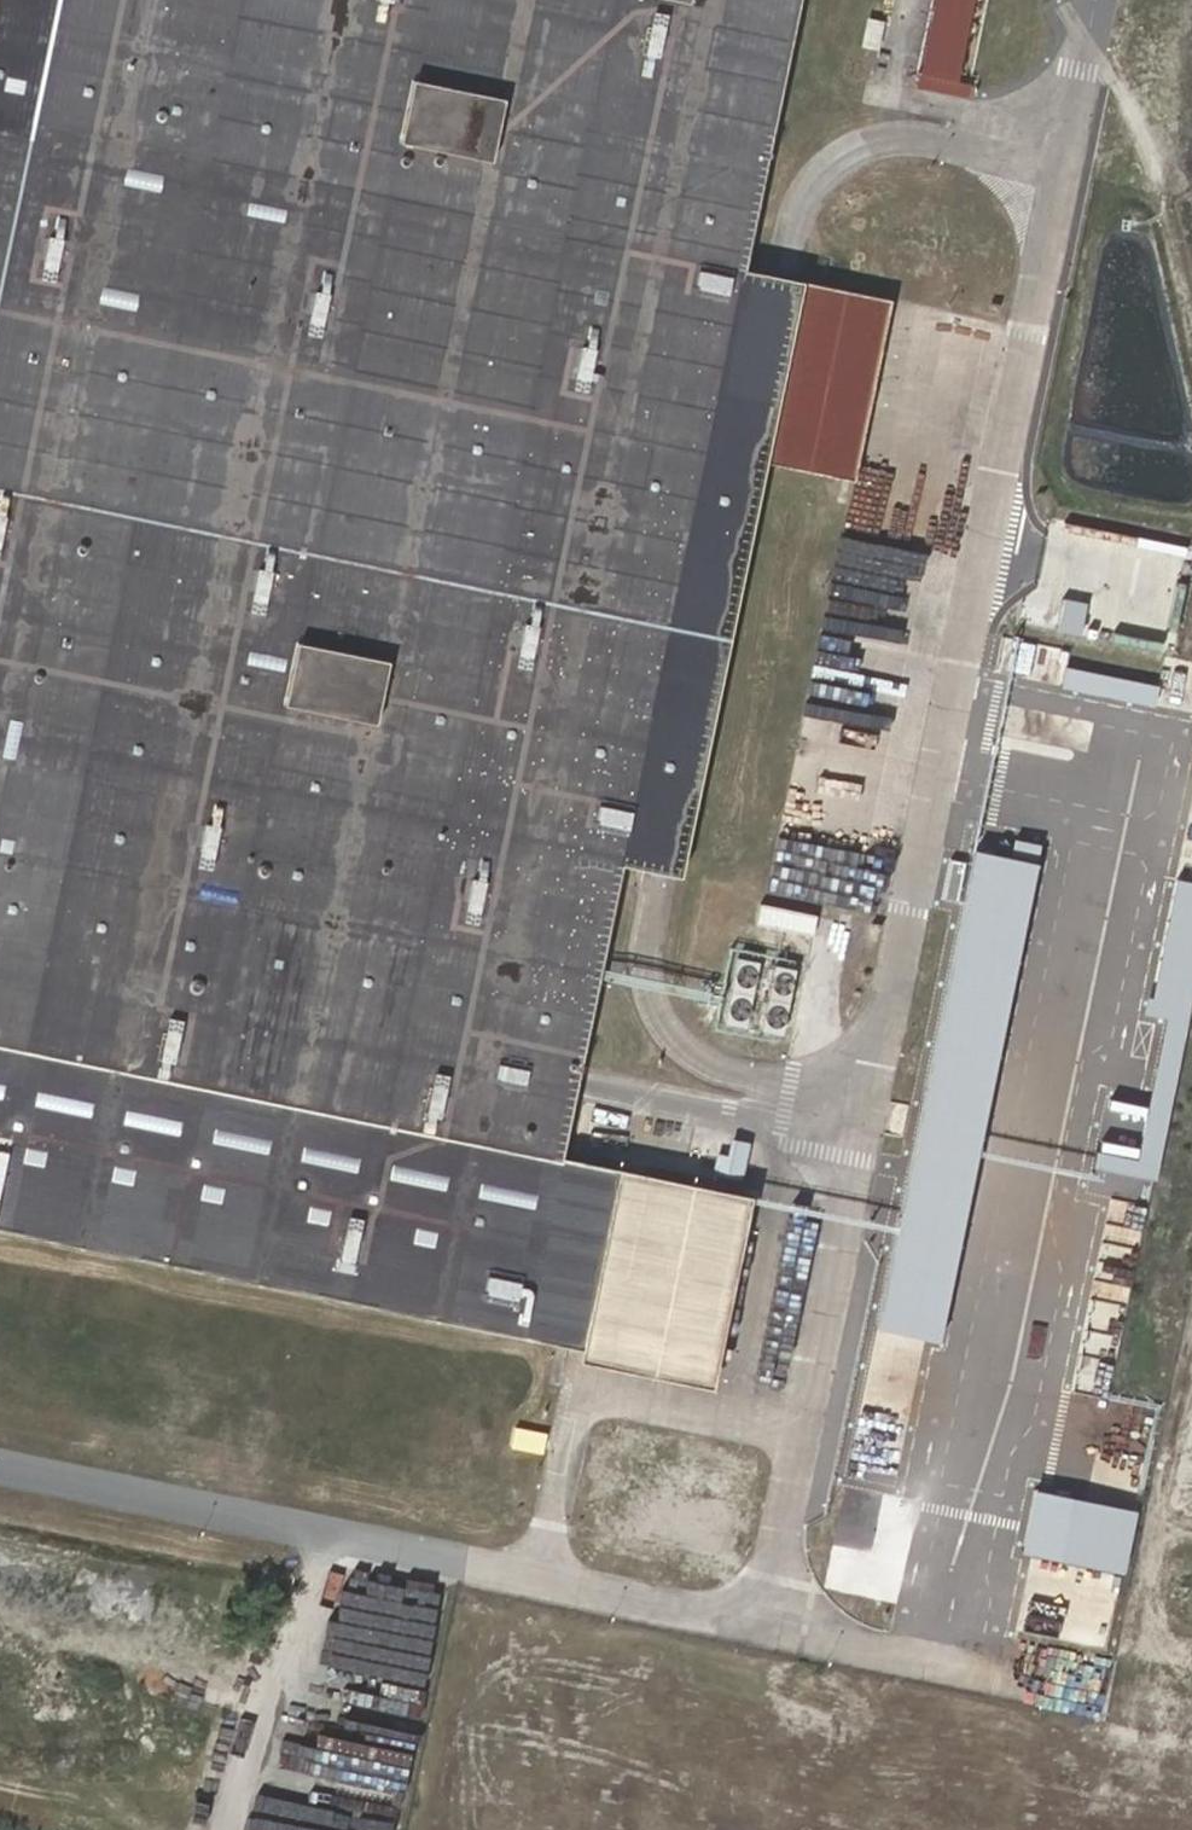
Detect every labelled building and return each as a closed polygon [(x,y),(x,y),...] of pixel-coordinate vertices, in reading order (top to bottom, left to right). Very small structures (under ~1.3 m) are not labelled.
[(555,1156),(621,861),(675,871),(762,460),(799,281),(743,269),(798,0),(0,0),(0,1041),(555,1156)] [(921,69),(956,75),(972,0),(933,0),(921,69)] [(799,281),(762,460),(851,476),(888,300),(799,281)] [(869,572),(832,566),(826,606),(940,621),(947,573),(920,569),(920,567),(871,560),(869,572)] [(1044,861),(974,846),(873,1327),(943,1342),(1044,861)] [(760,905),(756,923),(811,936),(816,918),(760,905)] [(781,1027),(795,972),(736,958),(722,1013),(781,1027)] [(0,1041),(0,1215),(579,1336),(614,1169),(555,1156),(0,1041)] [(740,1177),(750,1146),(729,1139),(719,1170),(740,1177)] [(747,1196),(614,1169),(579,1336),(573,1363),(706,1391),(747,1196)] [(406,1771),(439,1586),(403,1579),(400,1595),(384,1592),(354,1762),(406,1771)]
